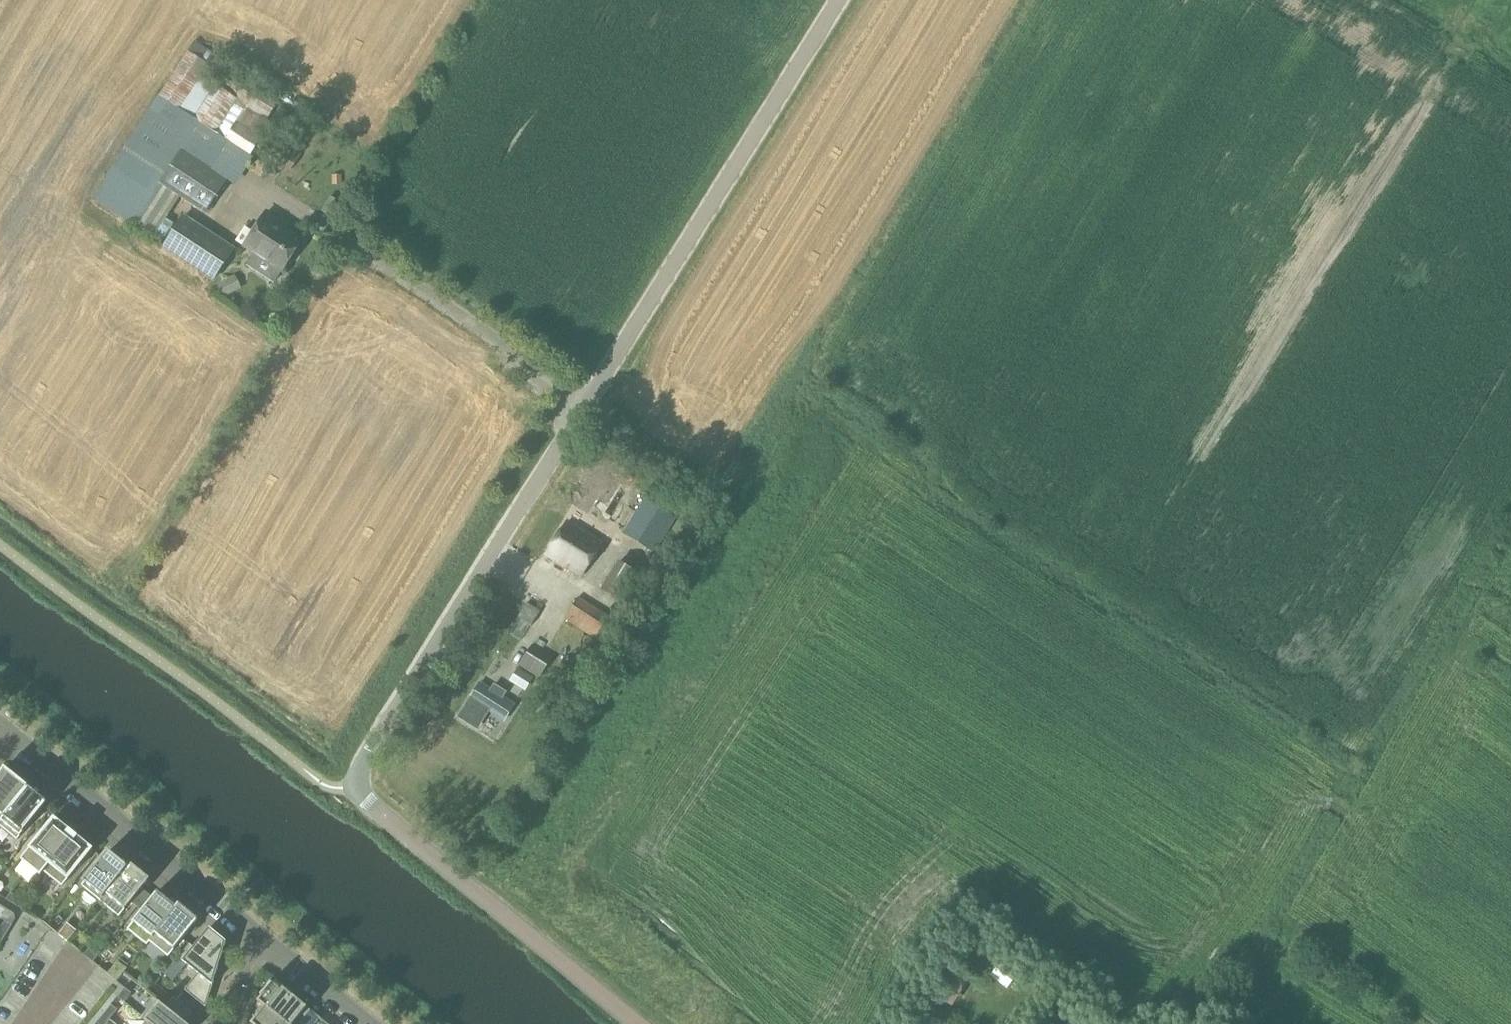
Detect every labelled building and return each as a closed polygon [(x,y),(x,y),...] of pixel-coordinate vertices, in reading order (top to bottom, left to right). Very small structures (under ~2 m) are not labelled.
[(268,137),(275,128),(283,134),(294,117),(280,108),(269,125),(270,126),(269,128),(264,125),(280,99),(227,67),(216,83),(212,81),(220,67),(209,60),(206,64),(187,52),(159,96),(167,101),(180,109),(192,117),(197,120),(226,138),(224,140),(250,157),(254,150),(259,154),(261,150),(266,154),(274,141),(268,137)] [(159,96),(92,200),(120,218),(152,239),(179,198),(158,184),(174,158),(181,148),(227,179),(236,185),(253,159),(250,157),(224,140),(226,138),(197,120),(192,117),(180,109),(167,101),(159,96)] [(227,179),(181,148),(174,158),(158,184),(179,198),(205,214),(227,179)] [(342,175),(332,175),(332,185),(342,184),(342,175)] [(331,217),(340,202),(330,196),(321,211),(331,217)] [(301,239),(276,223),(278,221),(265,212),(244,245),(282,269),(301,239)] [(162,248),(214,282),(236,248),(183,214),(162,248)] [(217,284),(223,297),(242,288),(235,275),(217,284)] [(644,497),(622,533),(654,554),(676,518),(644,497)] [(546,554),(581,575),(601,542),(567,521),(546,554)] [(599,589),(621,604),(622,602),(631,607),(645,585),(637,579),(640,574),(618,560),(599,589)] [(578,596),(564,619),(595,639),(609,616),(578,596)] [(527,603),(518,617),(532,625),(540,612),(527,603)] [(531,645),(518,666),(539,679),(552,658),(531,645)] [(512,680),(525,689),(531,678),(518,670),(512,680)] [(480,683),(459,717),(474,727),(486,708),(504,720),(514,705),(499,695),(502,690),(494,685),(491,690),(480,683)] [(0,776),(0,820),(1,820),(0,821),(0,822),(29,787),(6,769),(5,768),(0,776)] [(17,840),(47,803),(46,802),(47,802),(29,787),(0,822),(0,826),(17,840)] [(43,871),(74,833),(69,829),(67,828),(55,818),(55,819),(54,818),(21,859),(40,875),(43,871)] [(74,833),(43,871),(62,886),(92,849),(91,848),(79,838),(78,837),(79,836),(74,833)] [(100,901),(130,864),(127,866),(110,852),(109,853),(108,852),(81,885),(100,900),(99,901),(100,901)] [(149,880),(148,879),(148,878),(131,864),(130,864),(100,901),(119,917),(131,902),(142,888),(149,880)] [(138,907),(148,894),(142,888),(131,902),(138,907)] [(16,905),(20,898),(11,892),(6,899),(16,905)] [(146,944),(153,937),(179,904),(176,906),(159,892),(158,892),(157,892),(153,897),(142,911),(127,929),(146,944)] [(148,894),(138,907),(142,911),(153,897),(148,894)] [(20,898),(16,905),(26,911),(30,905),(20,898)] [(180,904),(179,904),(153,937),(146,944),(147,945),(150,941),(168,957),(198,919),(198,918),(180,904)] [(5,920),(0,929),(0,931),(6,935),(12,925),(5,920)] [(67,941),(72,935),(63,928),(58,934),(67,941)] [(194,948),(190,944),(179,957),(183,961),(199,973),(185,990),(206,1007),(227,942),(226,941),(210,928),(194,948)] [(60,945),(44,935),(0,1004),(0,1023),(10,1023),(60,945)] [(93,962),(98,956),(89,948),(84,955),(93,962)] [(117,981),(122,975),(112,968),(107,974),(117,981)] [(311,1010),(274,980),(272,983),(271,982),(261,995),(262,996),(258,1000),(264,1005),(264,1004),(289,1023),(299,1023),(311,1010)] [(956,1021),(970,997),(945,982),(931,1006),(956,1021)] [(124,1002),(131,993),(125,988),(118,997),(124,1002)] [(166,1007),(185,1022),(193,1013),(177,1000),(173,997),(166,1007)] [(185,1022),(166,1007),(156,999),(141,1017),(146,1021),(147,1020),(151,1023),(187,1023),(185,1023),(185,1022)] [(104,1013),(110,1019),(118,1009),(111,1004),(104,1013)] [(264,1005),(254,1017),(255,1018),(251,1023),(253,1023),(289,1023),(264,1004),(264,1005)] [(104,1013),(97,1023),(99,1023),(106,1023),(110,1019),(104,1013)] [(54,1023),(75,1023),(64,1014),(54,1023)]
